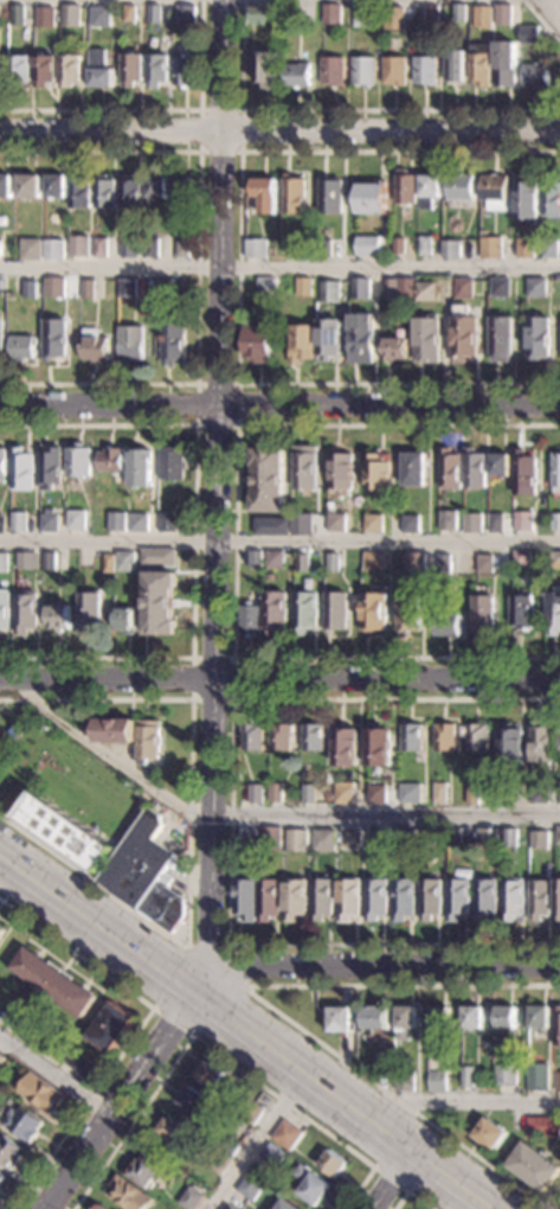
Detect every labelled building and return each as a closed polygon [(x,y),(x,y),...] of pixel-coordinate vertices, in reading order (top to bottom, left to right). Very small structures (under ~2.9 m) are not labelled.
[(160,5),(160,24),(148,24),(148,5),(160,5)] [(339,25),(321,24),(321,5),(339,5),(339,25)] [(464,23),(452,23),(452,5),(464,5),(464,23)] [(26,7),(25,26),(11,25),(12,6),(26,7)] [(79,27),(62,27),(62,6),(79,6),(79,27)] [(135,23),(123,23),(124,6),(134,6),(135,6),(135,23)] [(194,25),(175,25),(175,6),(194,6),(194,25)] [(510,25),(494,25),(494,6),(510,6),(510,25)] [(437,26),(424,26),(425,7),(438,7),(437,26)] [(490,28),(472,27),(472,7),(490,7),(490,28)] [(54,8),(54,27),(36,27),(37,8),(54,8)] [(110,27),(91,27),(91,8),(110,8),(110,27)] [(397,27),(384,27),(384,8),(397,8),(397,27)] [(538,45),(519,45),(519,27),(538,27),(538,45)] [(514,88),(494,88),(494,43),(515,43),(514,88)] [(489,55),(490,55),(489,82),(488,82),(488,88),(477,88),(477,82),(469,82),(469,46),(489,46),(489,55)] [(105,70),(114,70),(114,88),(90,88),(90,51),(105,51),(105,70)] [(464,88),(443,88),(444,51),(465,51),(464,88)] [(277,91),(259,90),(260,83),(253,83),(255,53),(277,53),(277,91)] [(56,84),(47,84),(47,89),(36,89),(36,55),(57,56),(56,84)] [(142,83),(134,83),(134,89),(122,89),(122,55),(142,55),(142,83)] [(31,56),(31,84),(22,83),(22,90),(8,89),(8,56),(31,56)] [(81,83),(73,83),(73,90),(59,90),(60,56),(81,56),(81,83)] [(167,83),(159,83),(159,89),(147,88),(147,56),(167,56),(167,83)] [(193,87),(187,87),(187,90),(181,90),(181,87),(172,87),(173,58),(193,58),(193,87)] [(343,87),(332,87),(332,84),(329,84),(329,87),(322,87),(322,84),(320,84),(321,58),(343,58),(343,87)] [(374,87),(363,87),(363,85),(360,85),(360,88),(354,88),(354,84),(352,84),(352,58),(374,58),(374,87)] [(405,87),(382,85),(382,58),(405,58),(405,87)] [(436,87),(425,87),(425,85),(421,85),(421,87),(416,87),(416,84),(413,84),(413,58),(436,58),(436,87)] [(539,66),(548,66),(547,88),(521,87),(522,65),(534,66),(534,63),(539,64),(539,66)] [(309,87),(301,87),(301,90),(294,90),(294,87),(284,87),(284,65),(300,65),(300,64),(309,64),(309,87)] [(407,174),(416,174),(416,204),(408,204),(408,207),(404,207),(404,204),(395,204),(395,171),(407,171),(407,174)] [(303,179),(305,179),(304,215),(281,213),(282,174),(303,174),(303,179)] [(463,177),(472,177),(472,191),(475,191),(475,196),(472,194),(472,200),(446,200),(446,175),(456,175),(456,174),(463,174),(463,177)] [(496,177),(507,177),(506,211),(487,211),(487,202),(479,200),(481,177),(491,177),(491,174),(496,174),(496,177)] [(12,199),(0,199),(0,175),(12,175),(12,199)] [(40,199),(27,199),(27,202),(21,202),(21,199),(18,199),(19,175),(40,175),(40,199)] [(65,198),(54,198),(54,202),(49,202),(49,198),(46,198),(47,175),(66,177),(65,198)] [(84,180),(91,180),(91,209),(70,209),(71,175),(84,175),(84,180)] [(109,180),(116,180),(116,209),(95,209),(95,180),(98,180),(98,175),(109,175),(109,180)] [(327,180),(342,180),(342,215),(317,215),(318,180),(320,180),(320,175),(327,175),(327,180)] [(166,177),(165,198),(154,198),(154,202),(147,202),(148,198),(146,198),(147,177),(166,177)] [(189,198),(188,198),(188,212),(172,211),(172,198),(170,198),(170,177),(191,177),(189,198)] [(438,198),(431,198),(431,211),(419,210),(419,177),(438,177),(438,198)] [(526,183),(538,184),(538,219),(515,219),(515,183),(517,183),(517,177),(526,177),(526,183)] [(555,183),(559,183),(559,218),(546,218),(546,217),(540,216),(541,177),(555,177),(555,183)] [(141,210),(120,209),(121,180),(142,180),(141,210)] [(275,215),(258,215),(259,204),(256,204),(256,198),(251,198),(251,180),(275,180),(275,215)] [(384,215),(356,215),(356,184),(375,184),(375,180),(385,180),(384,215)] [(301,254),(282,255),(282,236),(301,236),(301,254)] [(44,238),(43,257),(31,257),(31,237),(44,238)] [(89,237),(89,257),(69,257),(70,237),(89,237)] [(431,237),(430,256),(418,256),(418,237),(431,237)] [(558,260),(541,258),(541,237),(558,237),(558,260)] [(108,241),(115,241),(114,257),(108,257),(107,258),(95,258),(95,238),(108,238),(108,241)] [(379,256),(355,256),(355,238),(379,238),(379,256)] [(404,254),(392,254),(392,238),(404,239),(404,254)] [(501,260),(478,260),(479,238),(501,238),(501,260)] [(160,258),(143,258),(143,239),(160,241),(160,258)] [(265,258),(243,258),(243,239),(265,241),(265,258)] [(330,258),(318,258),(318,239),(330,239),(330,258)] [(533,260),(515,258),(515,239),(533,239),(533,260)] [(187,257),(168,257),(168,241),(187,241),(187,257)] [(58,260),(45,260),(45,242),(57,242),(58,260)] [(459,258),(440,258),(440,242),(459,242),(459,258)] [(137,260),(120,260),(120,243),(137,243),(137,260)] [(62,296),(45,296),(45,277),(46,277),(62,277),(62,296)] [(172,298),(156,296),(156,279),(172,279),(172,298)] [(275,298),(256,298),(257,279),(275,279),(275,298)] [(310,296),(295,296),(295,279),(310,279),(310,296)] [(368,300),(350,300),(350,280),(368,279),(368,300)] [(471,298),(453,298),(453,279),(472,280),(471,298)] [(509,298),(490,298),(490,279),(509,279),(509,298)] [(545,299),(526,298),(526,279),(546,279),(545,299)] [(135,299),(117,299),(118,280),(136,280),(135,299)] [(394,296),(384,296),(384,280),(394,280),(394,296)] [(95,281),(95,299),(82,299),(82,281),(95,281)] [(37,282),(37,299),(24,299),(25,282),(37,282)] [(337,283),(337,302),(318,302),(318,282),(337,283)] [(436,301),(416,301),(416,282),(436,283),(436,301)] [(470,316),(478,316),(477,357),(465,357),(465,365),(452,364),(452,357),(451,357),(452,306),(470,306),(470,316)] [(374,316),(373,364),(347,363),(348,315),(374,316)] [(511,357),(509,357),(509,363),(491,363),(491,357),(489,357),(489,316),(513,318),(511,357)] [(439,364),(414,364),(414,318),(439,318),(439,364)] [(549,357),(547,357),(547,358),(538,358),(538,363),(526,362),(527,318),(551,318),(549,357)] [(66,357),(52,358),(51,363),(44,363),(45,320),(67,320),(66,357)] [(340,337),(341,337),(341,347),(339,347),(339,358),(328,357),(328,363),(316,363),(317,320),(340,320),(340,337)] [(182,325),(185,325),(185,360),(174,360),(174,366),(161,366),(162,324),(170,324),(170,321),(182,321),(182,325)] [(315,326),(314,360),(300,359),(300,365),(288,365),(289,326),(315,326)] [(143,360),(118,360),(118,327),(143,327),(143,360)] [(269,364),(253,364),(253,359),(243,359),(243,327),(270,327),(269,364)] [(99,330),(99,338),(109,338),(108,362),(98,360),(98,364),(91,364),(91,360),(82,360),(83,328),(99,330)] [(34,339),(37,339),(37,345),(34,345),(33,359),(25,359),(25,362),(18,362),(18,359),(9,358),(9,337),(34,337),(34,339)] [(405,359),(391,359),(391,363),(382,363),(384,338),(406,338),(405,359)] [(83,448),(90,448),(90,476),(65,476),(66,448),(73,448),(73,443),(83,443),(83,448)] [(60,447),(59,485),(52,485),(52,492),(38,492),(39,450),(47,450),(47,446),(60,447)] [(24,453),(33,453),(32,491),(11,491),(11,447),(24,447),(24,453)] [(139,450),(152,450),(152,488),(129,487),(129,447),(139,447),(139,450)] [(314,490),(291,490),(291,447),(315,447),(314,490)] [(123,474),(111,474),(111,472),(97,472),(97,453),(105,453),(105,448),(123,448),(123,474)] [(176,452),(184,452),(184,462),(186,462),(186,469),(182,469),(182,481),(159,480),(159,448),(176,448),(176,452)] [(450,454),(459,454),(459,491),(443,491),(443,488),(438,488),(438,448),(450,448),(450,454)] [(475,454),(484,454),(484,488),(463,487),(463,448),(475,448),(475,454)] [(282,513),(250,513),(250,495),(252,495),(252,467),(250,467),(250,449),(283,450),(282,513)] [(523,458),(536,458),(535,497),(511,495),(513,449),(523,449),(523,458)] [(350,465),(353,465),(353,482),(350,482),(350,490),(347,490),(347,495),(340,495),(340,499),(329,499),(329,490),(327,490),(327,486),(328,454),(350,454),(350,465)] [(379,458),(385,458),(384,462),(390,462),(388,491),(380,491),(380,494),(372,494),(372,491),(365,491),(365,454),(379,454),(379,458)] [(424,462),(427,462),(427,467),(424,467),(424,486),(401,486),(403,454),(424,454),(424,462)] [(551,454),(559,454),(559,493),(552,493),(552,487),(551,487),(551,454)] [(508,476),(497,476),(497,480),(491,480),(491,476),(489,476),(489,455),(508,455),(508,476)] [(84,531),(66,531),(66,511),(84,511),(84,531)] [(455,531),(437,531),(437,512),(455,512),(455,531)] [(530,513),(530,531),(511,531),(513,512),(530,513)] [(25,532),(9,532),(9,513),(25,513),(25,532)] [(124,532),(107,531),(107,513),(124,514),(124,532)] [(57,532),(38,532),(39,514),(57,514),(57,532)] [(147,532),(129,532),(129,514),(147,514),(147,532)] [(175,533),(157,532),(157,514),(175,514),(175,533)] [(311,536),(289,536),(289,514),(310,514),(311,536)] [(345,532),(326,533),(326,514),(345,514),(345,532)] [(381,533),(362,532),(363,514),(381,514),(381,533)] [(481,533),(462,533),(462,514),(481,514),(481,533)] [(502,533),(487,533),(487,514),(502,516),(502,533)] [(551,514),(559,514),(559,531),(549,531),(551,514)] [(417,533),(400,533),(400,516),(418,516),(417,533)] [(288,536),(252,536),(253,518),(288,519),(288,536)] [(174,567),(140,565),(140,550),(174,550),(174,567)] [(260,569),(247,568),(247,551),(260,551),(260,569)] [(282,570),(264,570),(264,551),(281,551),(283,551),(282,570)] [(385,572),(362,572),(362,551),(385,552),(385,572)] [(528,551),(528,571),(511,570),(511,551),(528,551)] [(27,569),(15,569),(17,552),(27,554),(27,569)] [(134,572),(115,572),(115,552),(133,552),(134,552),(134,572)] [(549,552),(559,552),(559,570),(548,569),(549,552)] [(54,570),(41,570),(41,554),(54,554),(54,570)] [(308,555),(307,572),(296,572),(295,572),(296,554),(308,555)] [(424,554),(424,574),(400,572),(400,554),(424,554)] [(114,574),(103,572),(103,555),(110,555),(114,555),(114,574)] [(339,555),(339,572),(326,572),(326,555),(339,555)] [(450,555),(449,574),(437,574),(437,555),(450,555)] [(491,574),(475,574),(476,555),(491,555),(491,574)] [(175,589),(172,589),(172,600),(174,600),(174,609),(172,609),(172,620),(175,620),(174,637),(143,635),(143,572),(175,572),(175,589)] [(9,629),(0,629),(0,590),(9,590),(9,629)] [(287,629),(276,629),(275,637),(262,635),(263,591),(287,593),(287,629)] [(317,631),(307,629),(307,637),(292,637),(294,591),(317,591),(317,631)] [(37,629),(27,629),(27,637),(14,637),(15,593),(38,593),(37,629)] [(347,631),(332,631),(332,634),(326,633),(326,631),(324,631),(324,593),(348,594),(347,631)] [(386,632),(378,631),(378,633),(362,632),(362,631),(361,631),(362,593),(387,593),(386,632)] [(548,593),(559,593),(559,632),(559,637),(547,637),(548,593)] [(99,631),(90,631),(90,637),(77,637),(78,594),(99,594),(99,631)] [(421,632),(410,632),(410,639),(398,639),(399,596),(421,596),(421,632)] [(495,631),(494,631),(494,637),(474,635),(474,629),(472,629),(472,596),(495,596),(495,631)] [(533,607),(534,607),(534,614),(533,614),(533,629),(515,628),(515,625),(510,625),(511,596),(533,597),(533,607)] [(60,603),(60,607),(69,607),(69,629),(62,629),(62,633),(53,633),(53,628),(46,628),(47,606),(54,607),(54,603),(60,603)] [(252,607),(260,607),(259,634),(251,634),(251,638),(245,638),(245,633),(239,633),(239,607),(246,607),(246,603),(252,603),(252,607)] [(135,609),(135,616),(137,616),(137,622),(134,622),(134,635),(123,635),(123,632),(114,632),(114,608),(135,609)] [(453,616),(462,616),(462,637),(438,637),(438,615),(446,615),(446,613),(453,613),(453,616)] [(134,743),(96,742),(97,718),(135,719),(134,743)] [(160,722),(160,736),(161,736),(161,747),(160,747),(159,759),(147,759),(146,766),(137,765),(137,759),(136,759),(137,721),(160,722)] [(543,728),(554,728),(554,763),(532,763),(533,728),(534,728),(534,721),(543,722),(543,728)] [(257,725),(263,725),(263,750),(243,750),(243,733),(242,731),(242,724),(252,725),(252,722),(257,722),(257,725)] [(283,725),(291,725),(291,727),(294,727),(292,733),(291,733),(291,751),(270,751),(271,724),(277,725),(277,722),(283,722),(283,725)] [(315,725),(324,725),(324,734),(328,734),(328,738),(324,738),(324,751),(303,751),(304,725),(310,725),(310,722),(315,723),(315,725)] [(413,725),(424,725),(424,734),(425,735),(425,738),(423,738),(423,751),(403,750),(403,724),(404,724),(404,722),(413,722),(413,725)] [(446,724),(456,724),(456,725),(459,725),(459,730),(456,730),(456,751),(435,750),(436,724),(443,724),(443,722),(446,722),(446,724)] [(481,725),(490,725),(490,733),(489,734),(491,734),(491,737),(489,737),(489,751),(468,750),(469,725),(476,725),(476,722),(481,722),(481,725)] [(514,729),(523,730),(523,742),(526,742),(526,753),(523,753),(523,766),(500,765),(501,723),(514,724),(514,729)] [(348,724),(348,729),(359,729),(358,767),(347,766),(347,768),(341,768),(341,766),(334,766),(335,724),(348,724)] [(380,730),(393,730),(392,766),(380,766),(380,769),(374,769),(374,766),(368,766),(368,728),(371,729),(371,724),(380,724),(380,730)] [(156,775),(153,781),(148,779),(150,773),(156,775)] [(353,783),(353,805),(335,804),(335,783),(353,783)] [(551,805),(533,805),(533,783),(551,783),(551,805)] [(282,804),(269,804),(270,785),(283,785),(282,804)] [(426,804),(401,804),(401,785),(426,785),(426,804)] [(448,804),(436,804),(436,785),(448,785),(448,804)] [(263,804),(247,804),(249,786),(263,786),(263,804)] [(315,804),(303,804),(303,786),(315,786),(315,804)] [(386,804),(368,804),(368,786),(386,786),(386,804)] [(481,786),(479,805),(468,804),(468,786),(481,786)] [(519,804),(501,804),(501,786),(519,786),(519,804)] [(115,847),(97,874),(17,817),(34,791),(115,847)] [(161,815),(163,825),(153,839),(176,856),(165,872),(174,879),(169,885),(159,879),(157,882),(184,900),(184,917),(173,934),(97,882),(149,807),(161,815)] [(256,836),(259,836),(259,840),(256,840),(256,846),(245,846),(245,827),(257,827),(256,836)] [(361,850),(341,849),(341,827),(362,827),(361,850)] [(281,851),(260,851),(260,829),(281,829),(281,851)] [(463,845),(451,845),(451,829),(463,829),(463,845)] [(491,847),(478,847),(478,829),(490,830),(491,830),(491,847)] [(308,852),(287,852),(287,830),(307,830),(308,852)] [(436,830),(436,845),(424,845),(425,830),(436,830)] [(519,847),(506,847),(506,830),(519,830),(519,847)] [(335,852),(314,852),(314,831),(335,831),(335,852)] [(551,849),(532,849),(533,832),(551,832),(551,849)] [(256,923),(244,923),(244,916),(234,916),(234,878),(257,878),(256,923)] [(282,916),(272,916),(272,923),(259,923),(259,878),(282,878),(282,916)] [(390,916),(381,916),(380,923),(368,922),(368,878),(391,878),(390,916)] [(417,916),(414,916),(414,921),(408,921),(408,923),(395,922),(395,878),(417,878),(417,916)] [(444,916),(435,916),(435,922),(423,922),(424,878),(444,879),(444,916)] [(471,916),(463,916),(463,923),(450,922),(450,878),(472,878),(471,916)] [(498,916),(489,916),(489,923),(477,922),(477,878),(500,878),(498,916)] [(298,923),(287,923),(287,879),(309,879),(308,916),(298,916),(298,923)] [(334,915),(326,915),(326,922),(314,922),(314,879),(335,879),(334,915)] [(362,916),(353,916),(353,923),(341,923),(341,879),(362,879),(362,916)] [(526,916),(517,916),(517,922),(504,922),(504,879),(526,879),(526,916)] [(553,915),(551,915),(551,916),(543,916),(543,922),(532,922),(532,882),(553,882),(553,915)] [(50,962),(51,960),(76,978),(75,980),(97,997),(82,1019),(11,968),(26,946),(50,962)] [(136,1018),(111,1055),(86,1037),(111,1000),(136,1018)] [(416,1008),(418,1008),(418,1030),(411,1030),(411,1041),(399,1041),(399,1008),(408,1008),(408,1005),(416,1005),(416,1008)] [(484,1008),(483,1030),(474,1029),(474,1032),(466,1032),(466,1029),(464,1029),(465,1006),(484,1008)] [(516,1008),(516,1029),(507,1029),(507,1032),(500,1031),(500,1029),(497,1029),(497,1006),(516,1008)] [(549,1029),(540,1029),(540,1031),(533,1031),(533,1029),(530,1028),(530,1006),(549,1006),(549,1029)] [(353,1023),(356,1023),(356,1029),(353,1029),(353,1032),(347,1032),(347,1037),(340,1037),(340,1032),(330,1032),(330,1008),(353,1008),(353,1023)] [(390,1008),(390,1030),(375,1029),(375,1036),(367,1036),(367,1030),(365,1029),(365,1008),(390,1008)] [(450,1029),(442,1029),(442,1034),(433,1034),(433,1029),(432,1029),(432,1008),(451,1008),(450,1029)] [(435,1063),(444,1064),(444,1073),(448,1073),(448,1093),(430,1093),(431,1066),(429,1066),(429,1058),(435,1058),(435,1063)] [(224,1074),(213,1089),(195,1077),(206,1061),(224,1074)] [(549,1092),(528,1090),(528,1064),(549,1064),(549,1092)] [(463,1068),(476,1068),(476,1088),(462,1088),(463,1068)] [(513,1087),(496,1086),(497,1068),(513,1068),(513,1087)] [(66,1096),(51,1117),(17,1092),(20,1087),(15,1083),(21,1074),(27,1077),(32,1072),(66,1096)] [(214,1105),(207,1114),(200,1109),(197,1115),(178,1102),(189,1086),(214,1105)] [(265,1109),(253,1126),(238,1115),(250,1099),(265,1109)] [(43,1122),(37,1131),(43,1134),(39,1139),(36,1137),(31,1144),(4,1125),(9,1117),(6,1115),(12,1107),(18,1112),(21,1107),(43,1122)] [(186,1130),(175,1146),(156,1132),(167,1115),(186,1130)] [(500,1127),(502,1125),(507,1128),(504,1131),(508,1132),(495,1151),(474,1137),(488,1118),(500,1127)] [(559,1137),(528,1137),(528,1118),(559,1118),(559,1137)] [(303,1133),(290,1151),(271,1138),(285,1119),(303,1133)] [(11,1171),(0,1164),(0,1144),(5,1137),(25,1150),(11,1171)] [(239,1147),(232,1157),(218,1146),(225,1137),(239,1147)] [(524,1141),(559,1167),(559,1172),(545,1194),(507,1166),(524,1141)] [(287,1153),(276,1169),(259,1157),(270,1143),(287,1153)] [(348,1163),(336,1178),(320,1166),(330,1150),(348,1163)] [(162,1168),(147,1190),(125,1175),(137,1158),(141,1160),(144,1154),(162,1168)] [(333,1186),(317,1208),(298,1194),(305,1184),(294,1175),(302,1164),(333,1186)] [(265,1183),(252,1202),(237,1191),(250,1172),(265,1183)] [(154,1200),(147,1208),(127,1208),(109,1197),(115,1189),(110,1185),(118,1175),(154,1200)] [(205,1196),(195,1208),(185,1208),(178,1203),(189,1186),(205,1196)] [(284,1198),(299,1208),(277,1208),(284,1198)]
